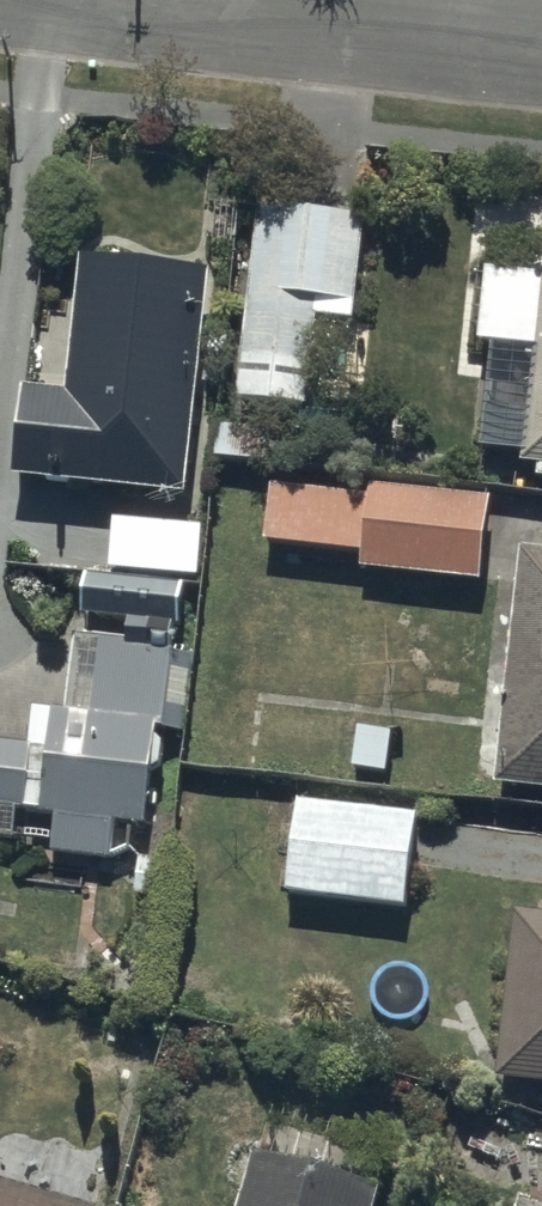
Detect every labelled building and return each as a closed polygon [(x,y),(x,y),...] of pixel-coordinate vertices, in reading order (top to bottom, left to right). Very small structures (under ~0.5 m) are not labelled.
[(359,319),(365,215),(250,208),(238,398),(311,402),(317,316),(359,319)] [(208,269),(82,258),(70,396),(21,392),(14,477),(188,493),(208,269)] [(485,272),(478,339),(493,341),(481,451),(521,455),(520,465),(539,467),(538,477),(541,477),(541,274),(485,272)] [(370,497),(270,485),(263,540),(363,552),(362,564),(481,579),(491,497),(371,483),(370,497)] [(522,548),(495,787),(541,793),(541,551),(522,548)] [(176,648),(181,581),(84,574),(80,616),(128,620),(127,637),(151,638),(150,646),(176,648)] [(32,747),(0,744),(0,833),(21,835),(23,810),(54,813),(50,854),(109,860),(112,822),(135,824),(139,774),(117,772),(123,714),(167,718),(173,655),(124,650),(125,640),(73,640),(66,712),(36,709),(32,747)] [(414,814),(280,800),(275,850),(293,852),(288,895),(335,900),(332,933),(355,935),(358,901),(405,906),(414,814)] [(515,912),(501,1081),(541,1084),(541,914),(515,912)] [(254,1152),(238,1205),(373,1205),(378,1188),(254,1152)] [(0,1184),(0,1205),(89,1205),(0,1184)] [(527,1192),(523,1205),(541,1205),(541,1196),(527,1192)]
